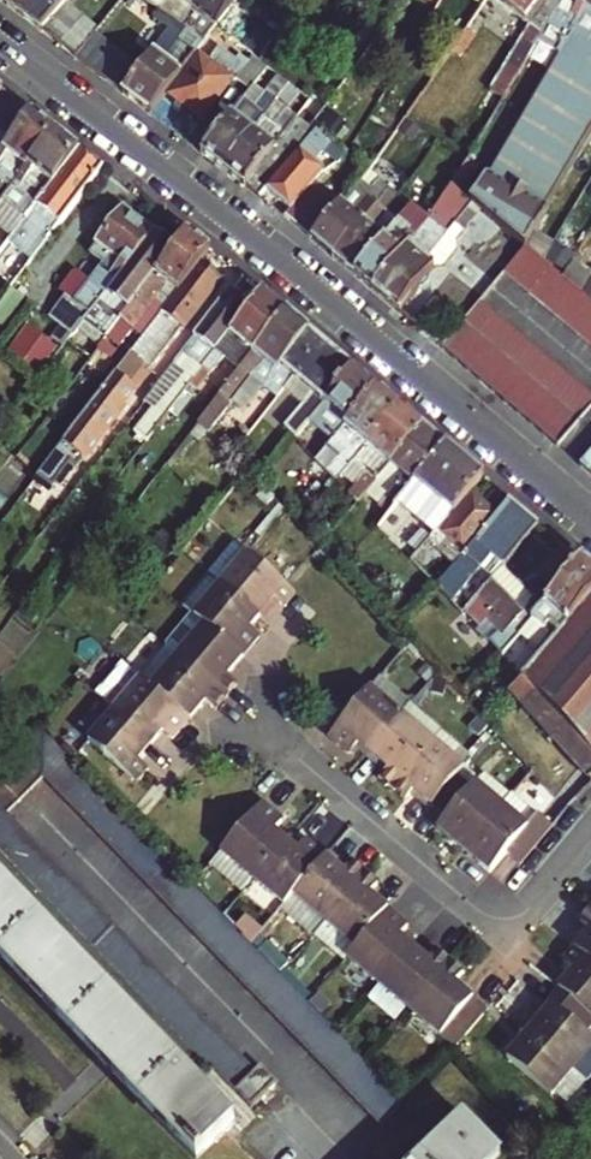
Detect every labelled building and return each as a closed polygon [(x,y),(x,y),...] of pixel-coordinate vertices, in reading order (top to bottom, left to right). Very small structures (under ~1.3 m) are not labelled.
[(6,6),(74,59),(97,28),(61,1),(62,0),(11,0),(6,6)] [(159,10),(167,0),(146,0),(159,10)] [(159,10),(161,12),(181,27),(183,23),(201,0),(167,0),(159,10)] [(236,0),(201,0),(183,23),(181,27),(194,37),(202,43),(236,0)] [(491,0),(464,0),(481,14),(491,0)] [(512,2),(506,10),(527,26),(491,92),(494,96),(506,102),(520,76),(563,0),(513,0),(512,2)] [(506,10),(512,2),(513,0),(493,0),(506,10)] [(590,1),(590,0),(563,0),(520,76),(531,82),(538,71),(550,52),(557,56),(563,46),(573,51),(577,43),(568,38),(590,1)] [(568,38),(577,43),(573,51),(563,46),(557,56),(546,75),(526,109),(489,173),(473,200),(486,210),(527,245),(548,211),(590,141),(590,1),(568,38)] [(147,115),(202,43),(194,37),(181,27),(161,12),(156,19),(170,31),(121,95),(147,115)] [(482,31),(473,25),(445,65),(453,71),(482,31)] [(260,59),(254,54),(250,59),(242,53),(238,58),(222,45),(213,56),(204,49),(169,94),(202,120),(236,75),(253,89),(257,84),(270,67),(260,59)] [(546,75),(557,56),(550,52),(538,71),(546,75)] [(253,89),(245,98),(200,156),(223,174),(278,102),(292,84),(281,76),(268,93),(257,84),(253,89)] [(300,118),(278,102),(223,174),(244,190),(276,148),(300,118)] [(342,124),(327,111),(314,126),(318,130),(330,139),(342,124)] [(19,129),(0,153),(0,204),(4,199),(54,133),(29,114),(19,129)] [(19,129),(0,114),(0,153),(19,129)] [(293,161),(268,191),(291,210),(314,182),(322,171),(313,163),(324,150),(338,162),(342,160),(347,152),(330,139),(318,130),(293,161)] [(77,151),(54,133),(4,199),(27,217),(77,151)] [(276,148),(244,190),(260,202),(268,191),(293,161),(276,148)] [(77,151),(27,217),(24,220),(40,232),(11,270),(20,277),(102,170),(77,151)] [(472,164),(459,187),(465,193),(479,168),(472,164)] [(368,172),(341,204),(311,241),(334,261),(380,204),(391,191),(368,172)] [(311,241),(341,204),(314,182),(291,210),(283,220),(311,241)] [(459,187),(430,222),(373,293),(400,316),(486,210),(473,200),(465,193),(459,187)] [(399,197),(391,191),(380,204),(388,211),(399,197)] [(356,279),(386,241),(376,233),(391,214),(388,211),(380,204),(334,261),(356,279)] [(79,329),(152,232),(123,209),(89,253),(105,265),(75,303),(67,297),(51,318),(74,336),(79,329)] [(399,224),(401,222),(391,214),(376,233),(386,241),(399,224)] [(373,293),(430,222),(424,218),(411,234),(399,224),(386,241),(356,279),(373,293)] [(106,337),(173,249),(152,232),(79,329),(93,340),(99,332),(106,337)] [(185,234),(173,249),(106,337),(100,345),(98,349),(110,358),(134,327),(146,336),(202,262),(209,253),(185,234)] [(504,275),(590,348),(590,298),(583,292),(565,276),(547,261),(527,245),(504,275)] [(131,355),(145,366),(153,373),(186,330),(225,280),(202,262),(146,336),(131,355)] [(590,279),(571,266),(565,276),(583,292),(590,279)] [(239,373),(285,313),(261,293),(248,310),(165,419),(173,425),(223,360),(239,373)] [(165,419),(248,310),(229,295),(184,354),(191,359),(180,373),(183,376),(145,426),(154,433),(165,419)] [(491,350),(504,360),(516,370),(528,380),(542,391),(553,401),(566,412),(584,389),(481,304),(464,326),(477,338),(491,350)] [(261,391),(279,369),(307,332),(285,313),(239,373),(199,425),(210,434),(250,382),(261,391)] [(44,370),(64,344),(35,322),(15,348),(44,370)] [(455,363),(477,338),(464,326),(443,353),(455,363)] [(99,332),(93,340),(100,345),(106,337),(99,332)] [(279,369),(292,380),(323,346),(307,332),(279,369)] [(491,350),(477,338),(455,363),(470,375),(491,350)] [(292,380),(281,392),(303,411),(286,431),(295,440),(310,423),(355,373),(323,346),(292,380)] [(504,360),(491,350),(470,375),(482,386),(504,360)] [(173,368),(180,373),(191,359),(184,354),(175,365),(173,368)] [(131,355),(58,451),(67,458),(72,451),(85,462),(137,394),(129,388),(145,366),(131,355)] [(516,370),(504,360),(482,386),(494,396),(516,370)] [(507,406),(528,380),(516,370),(494,396),(507,406)] [(326,450),(377,391),(355,373),(310,423),(326,437),(310,456),(316,461),(326,450)] [(542,391),(528,380),(507,406),(520,417),(542,391)] [(584,389),(566,412),(568,414),(581,424),(590,412),(590,395),(584,389)] [(367,448),(400,410),(377,391),(326,450),(316,461),(322,469),(337,484),(345,475),(355,462),(367,448)] [(531,427),(553,401),(542,391),(520,417),(531,427)] [(566,412),(553,401),(531,427),(546,440),(568,414),(566,412)] [(374,485),(422,429),(400,410),(367,448),(355,462),(345,475),(360,487),(350,498),(357,505),(367,494),(374,485)] [(581,424),(568,414),(546,440),(559,450),(581,424)] [(400,506),(447,450),(422,429),(374,485),(391,499),(384,508),(392,515),(400,506)] [(448,522),(483,480),(447,450),(400,506),(436,536),(448,522)] [(590,477),(590,459),(582,470),(590,477)] [(391,499),(374,485),(367,494),(384,508),(391,499)] [(428,546),(457,569),(501,519),(475,497),(452,525),(448,522),(436,536),(428,546)] [(501,519),(457,569),(439,591),(453,606),(483,573),(494,582),(505,569),(539,528),(512,505),(501,519)] [(247,552),(219,585),(256,617),(272,598),(282,606),(293,593),(247,552)] [(524,633),(539,647),(551,636),(558,642),(590,603),(590,572),(583,565),(544,610),(524,633)] [(505,569),(494,582),(464,618),(480,634),(490,621),(503,632),(492,647),(503,658),(524,633),(544,610),(505,569)] [(219,585),(194,614),(204,623),(241,655),(257,636),(247,628),(256,617),(219,585)] [(525,681),(590,751),(590,603),(558,642),(525,681)] [(480,634),(492,647),(503,632),(490,621),(480,634)] [(204,623),(177,655),(224,696),(235,683),(225,674),(241,655),(204,623)] [(224,696),(177,655),(165,645),(142,671),(138,676),(140,678),(150,687),(187,719),(203,701),(213,709),(224,696)] [(442,675),(413,645),(406,653),(435,684),(442,675)] [(140,678),(113,709),(151,740),(160,729),(170,738),(187,719),(150,687),(140,678)] [(361,750),(371,758),(404,720),(415,707),(383,680),(330,740),(353,759),(361,750)] [(512,697),(590,781),(590,751),(525,681),(512,697)] [(404,720),(371,758),(390,774),(381,784),(393,794),(434,745),(445,732),(415,707),(404,720)] [(88,742),(135,780),(146,767),(136,758),(151,740),(113,709),(86,740),(88,742)] [(259,1073),(9,811),(44,778),(385,1127),(408,1105),(282,976),(261,954),(253,946),(45,731),(0,776),(0,852),(213,1076),(217,1073),(237,1094),(259,1073)] [(432,811),(456,782),(465,771),(476,758),(445,732),(434,745),(393,794),(405,805),(413,795),(432,811)] [(488,772),(478,784),(469,794),(456,782),(432,811),(446,823),(437,833),(464,855),(504,807),(514,795),(488,772)] [(514,795),(504,807),(464,855),(490,878),(491,877),(510,855),(524,867),(525,865),(555,830),(540,817),(514,795)] [(256,881),(289,844),(279,835),(287,826),(267,809),(227,856),(256,881)] [(289,844),(256,881),(278,900),(282,904),(287,907),(327,861),(307,844),(300,853),(289,844)] [(256,881),(227,856),(215,869),(244,895),(256,881)] [(317,934),(327,924),(367,877),(354,867),(346,877),(327,861),(287,907),(283,912),(314,939),(317,934)] [(367,877),(327,924),(317,934),(349,960),(357,950),(388,914),(372,900),(381,889),(367,877)] [(0,880),(0,956),(196,1158),(201,1158),(227,1135),(236,1126),(0,880)] [(256,881),(244,895),(265,915),(278,900),(256,881)] [(287,907),(282,904),(257,934),(261,937),(283,912),(287,907)] [(388,914),(357,950),(349,960),(381,988),(412,952),(400,942),(409,932),(388,914)] [(269,945),(261,937),(253,946),(261,954),(269,945)] [(583,954),(590,961),(590,944),(583,954)] [(290,966),(269,945),(261,954),(282,976),(290,966)] [(412,952),(381,988),(412,1014),(451,968),(437,956),(429,966),(412,952)] [(583,954),(573,966),(583,975),(568,993),(590,1014),(590,961),(583,954)] [(412,1014),(446,1044),(476,1007),(456,990),(465,980),(451,968),(412,1014)] [(412,1014),(381,988),(370,1002),(400,1028),(412,1014)] [(568,993),(555,1008),(560,1012),(538,1039),(583,1076),(590,1067),(590,1014),(568,993)] [(476,1007),(446,1044),(459,1055),(490,1019),(476,1007)] [(560,1012),(555,1008),(533,1034),(538,1039),(560,1012)] [(538,1039),(517,1064),(561,1102),(563,1100),(577,1111),(590,1095),(590,1082),(583,1076),(538,1039)] [(279,1085),(263,1068),(259,1073),(237,1094),(253,1110),(279,1085)] [(466,1120),(426,1158),(501,1158),(503,1157),(466,1120)]
